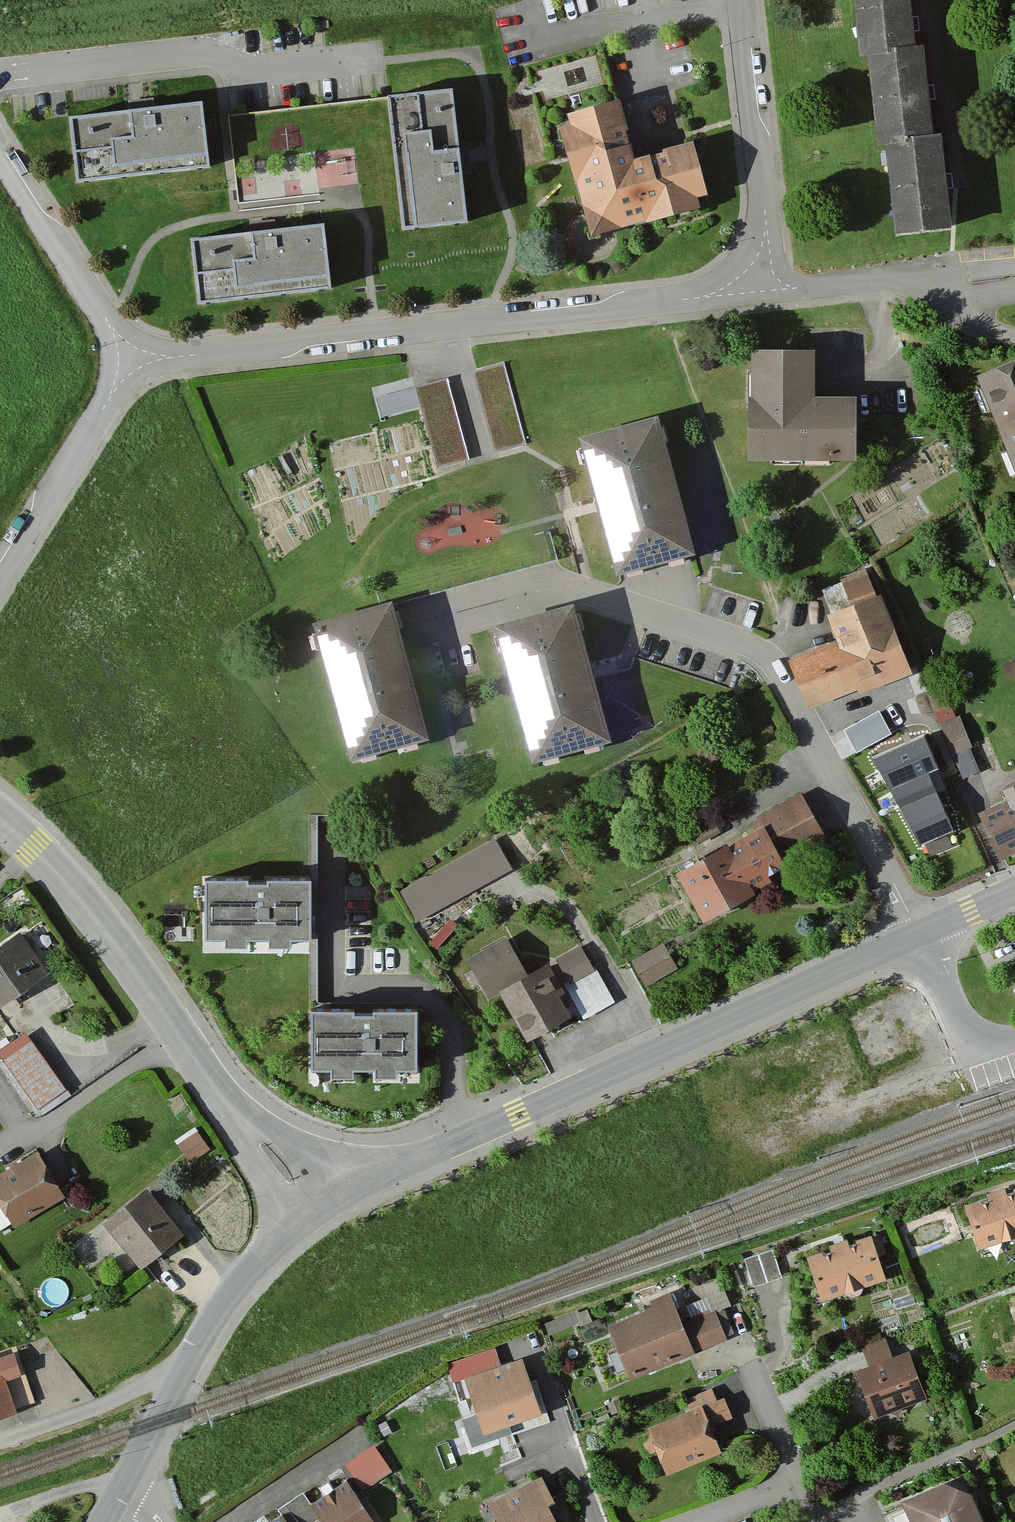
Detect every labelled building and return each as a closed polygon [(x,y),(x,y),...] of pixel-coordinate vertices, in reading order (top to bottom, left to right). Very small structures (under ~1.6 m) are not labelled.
[(863,66),(874,66),(881,154),(892,153),(900,240),(956,235),(947,140),(938,141),(931,53),(919,54),(914,0),(857,0),(863,66)] [(457,97),(394,103),(407,235),(470,229),(457,97)] [(637,167),(622,107),(571,120),(574,130),(564,133),(591,243),(704,215),(701,204),(712,201),(699,148),(666,156),(667,160),(637,167)] [(212,171),(205,109),(74,124),(81,185),(212,171)] [(336,292),(330,229),(196,242),(202,305),(336,292)] [(860,465),(862,402),(820,401),(821,359),(757,357),(755,462),(860,465)] [(503,367),(471,376),(493,454),(525,445),(503,367)] [(981,383),(1014,468),(1014,369),(981,383)] [(465,463),(444,383),(415,391),(436,471),(465,463)] [(700,558),(665,421),(585,442),(621,579),(700,558)] [(875,603),(864,574),(840,583),(842,587),(822,594),(832,619),(829,620),(839,647),(791,665),(810,714),(859,695),(861,699),(916,678),(886,599),(875,603)] [(435,745),(396,607),(319,629),(358,766),(435,745)] [(616,747),(577,610),(500,631),(538,769),(616,747)] [(1003,669),(1010,682),(1014,680),(1014,663),(1003,669)] [(860,748),(897,729),(885,705),(848,724),(860,748)] [(971,750),(959,721),(940,728),(952,757),(971,750)] [(924,738),(873,759),(921,845),(953,831),(928,773),(938,769),(924,738)] [(1006,793),(1011,804),(983,817),(1004,863),(1014,858),(1014,789),(1006,793)] [(827,845),(801,794),(753,819),(761,835),(679,878),(705,929),(762,899),(760,894),(791,878),(785,867),(827,845)] [(494,843),(465,859),(481,888),(510,872),(494,843)] [(473,896),(458,872),(409,901),(424,926),(473,896)] [(317,947),(317,887),(273,887),(273,891),(255,890),(255,887),(209,887),(209,946),(230,946),(230,952),(254,952),(254,947),(277,947),(277,954),(299,954),(299,947),(317,947)] [(18,936),(0,949),(0,1013),(48,979),(18,936)] [(572,1008),(550,969),(529,980),(507,941),(469,963),(492,1004),(502,999),(530,1048),(574,1023),(567,1011),(572,1008)] [(614,1006),(596,972),(593,973),(579,949),(556,961),(570,985),(565,987),(585,1022),(614,1006)] [(671,975),(657,950),(632,965),(646,989),(671,975)] [(423,1076),(423,1015),(379,1015),(379,1019),(362,1019),(362,1016),(316,1015),(316,1075),(337,1075),(337,1081),(360,1081),(361,1075),(383,1075),(383,1082),(406,1082),(406,1076),(423,1076)] [(25,1041),(0,1059),(0,1061),(38,1111),(64,1092),(25,1041)] [(206,1156),(196,1137),(178,1146),(189,1165),(206,1156)] [(38,1155),(0,1178),(0,1209),(13,1229),(64,1197),(38,1155)] [(182,1236),(145,1191),(101,1227),(139,1272),(182,1236)] [(965,1208),(980,1252),(1014,1241),(1014,1192),(965,1208)] [(872,1239),(809,1260),(822,1298),(884,1278),(872,1239)] [(779,1282),(770,1255),(740,1265),(750,1292),(779,1282)] [(649,1303),(652,1311),(609,1328),(630,1382),(725,1345),(714,1315),(709,1318),(703,1303),(683,1311),(688,1324),(682,1327),(670,1295),(649,1303)] [(927,1402),(907,1355),(893,1361),(885,1343),(860,1353),(868,1372),(856,1377),(877,1424),(927,1402)] [(18,1414),(7,1380),(20,1376),(13,1357),(0,1361),(0,1420),(18,1414)] [(539,1414),(520,1362),(466,1383),(485,1434),(539,1414)] [(716,1405),(711,1393),(685,1403),(689,1413),(647,1430),(650,1438),(639,1442),(646,1459),(659,1454),(668,1478),(723,1457),(712,1429),(732,1421),(724,1401),(716,1405)] [(389,1474),(372,1450),(345,1468),(363,1493),(389,1474)] [(542,1479),(489,1507),(497,1521),(556,1521),(549,1508),(555,1505),(542,1479)] [(313,1507),(322,1519),(324,1521),(375,1521),(347,1483),(313,1507)] [(946,1486),(903,1504),(911,1521),(985,1521),(973,1495),(946,1486)] [(313,1507),(303,1494),(278,1512),(281,1517),(285,1521),(318,1521),(322,1519),(313,1507)]
